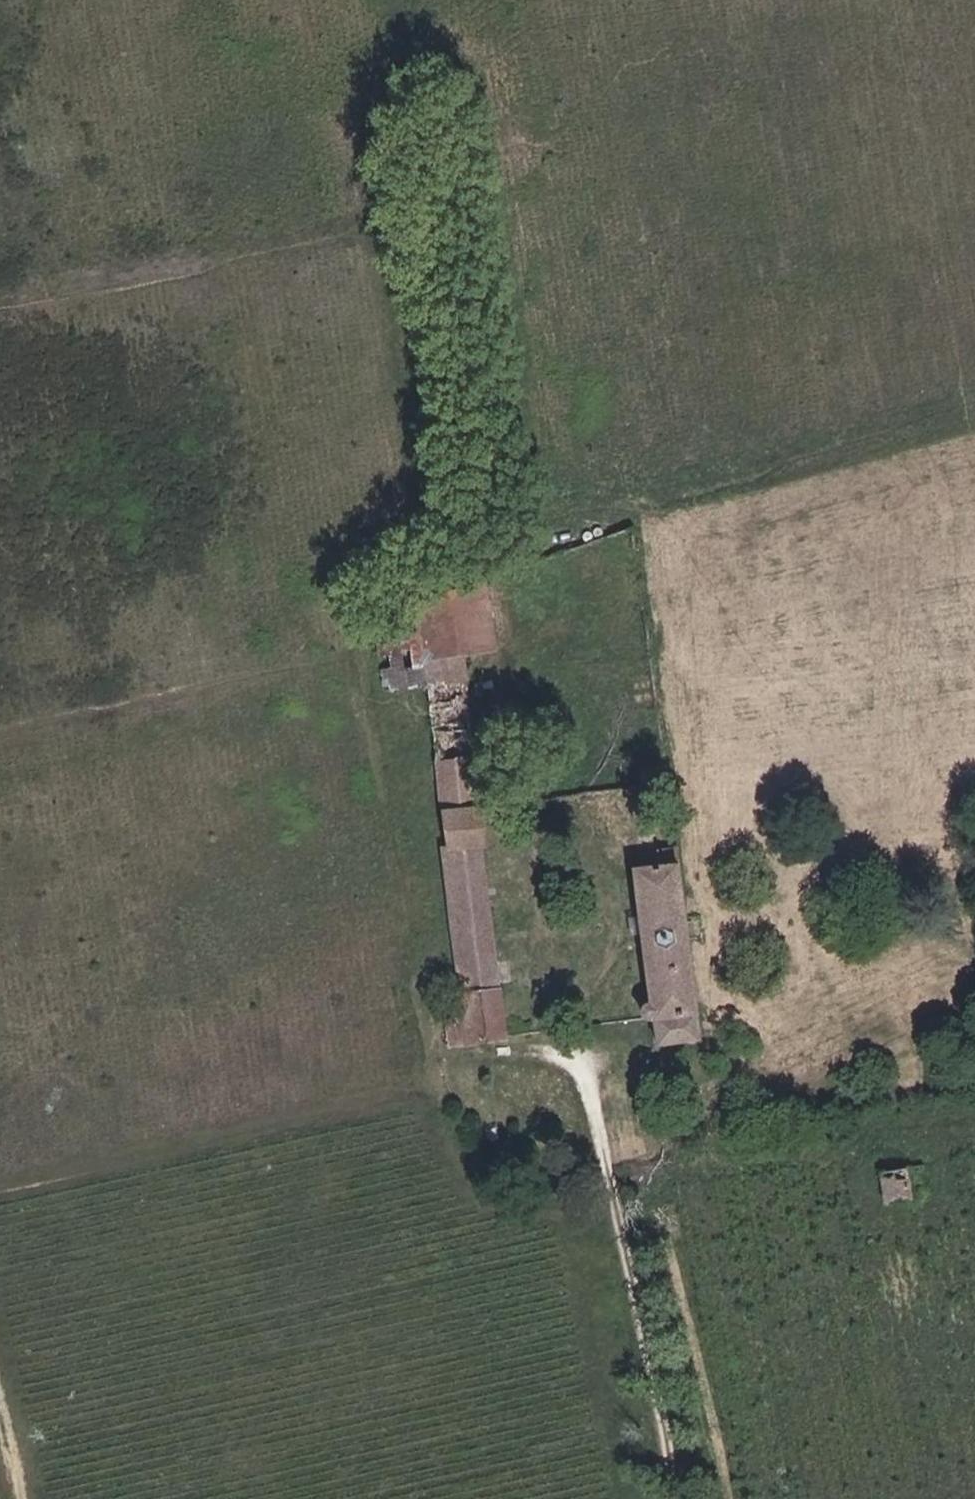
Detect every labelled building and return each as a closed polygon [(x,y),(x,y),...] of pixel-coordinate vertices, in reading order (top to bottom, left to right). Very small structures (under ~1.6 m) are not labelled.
[(471,877),(492,1049),(531,1045),(493,661),(495,659),(526,655),(520,583),(439,609),(409,637),(417,695),(452,693),(471,877)] [(679,1055),(682,1058),(726,1054),(729,1051),(707,864),(687,864),(685,866),(686,870),(674,870),(670,881),(663,881),(660,884),(674,1016),(664,1019),(667,1033),(677,1031),(679,1055)] [(933,1208),(929,1180),(904,1184),(907,1212),(933,1208)]
